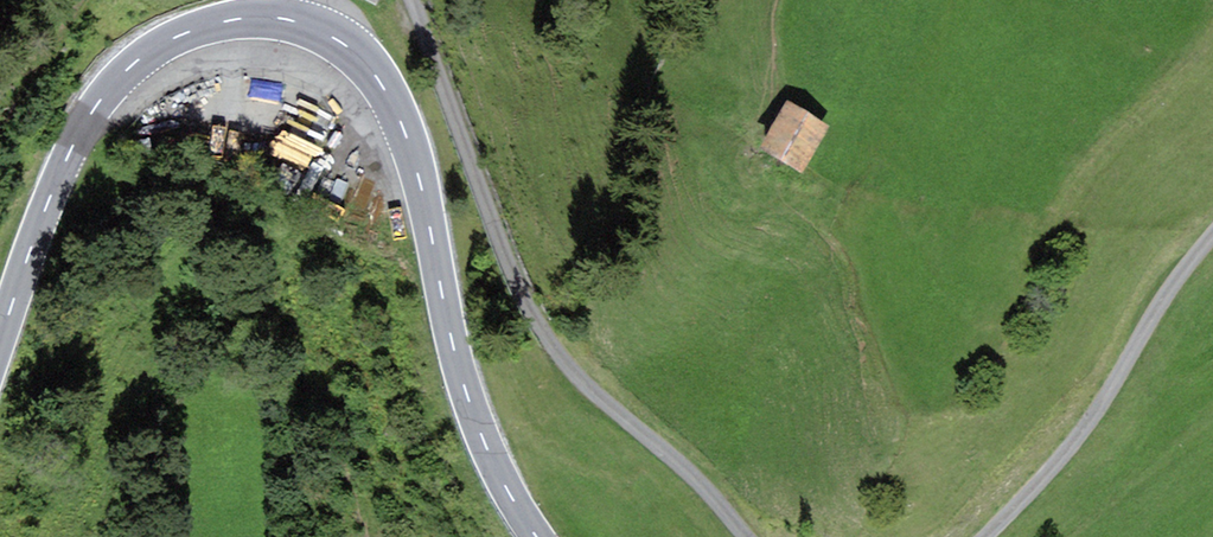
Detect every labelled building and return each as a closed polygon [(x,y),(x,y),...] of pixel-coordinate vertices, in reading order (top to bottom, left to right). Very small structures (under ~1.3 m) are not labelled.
[(786,99),(759,147),(802,172),(830,124),(786,99)] [(316,162),(322,133),(279,124),(273,153),(316,162)] [(215,125),(212,154),(239,156),(241,127),(215,125)]
